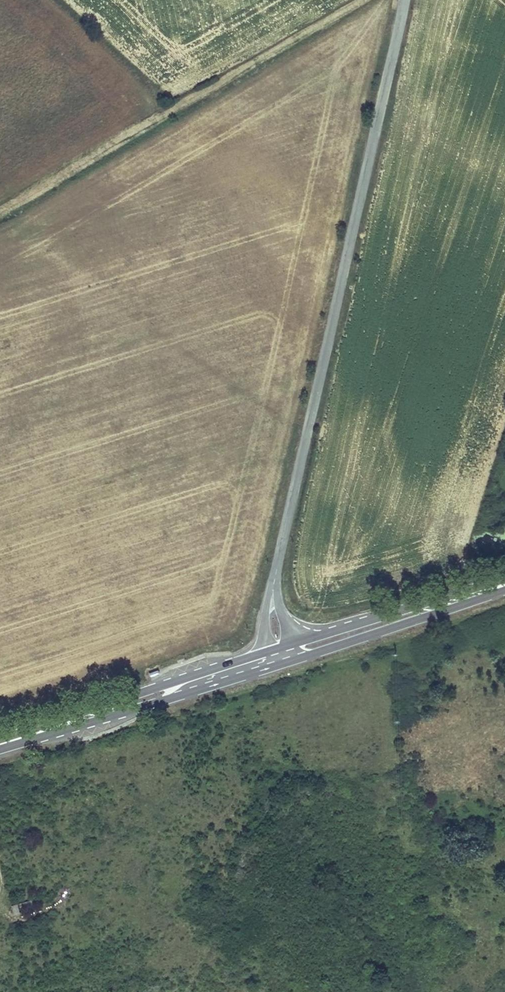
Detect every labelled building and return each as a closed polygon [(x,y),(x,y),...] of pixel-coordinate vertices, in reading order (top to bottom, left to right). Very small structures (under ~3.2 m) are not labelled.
[(11,906),(13,915),(20,913),(18,904),(11,906)]
